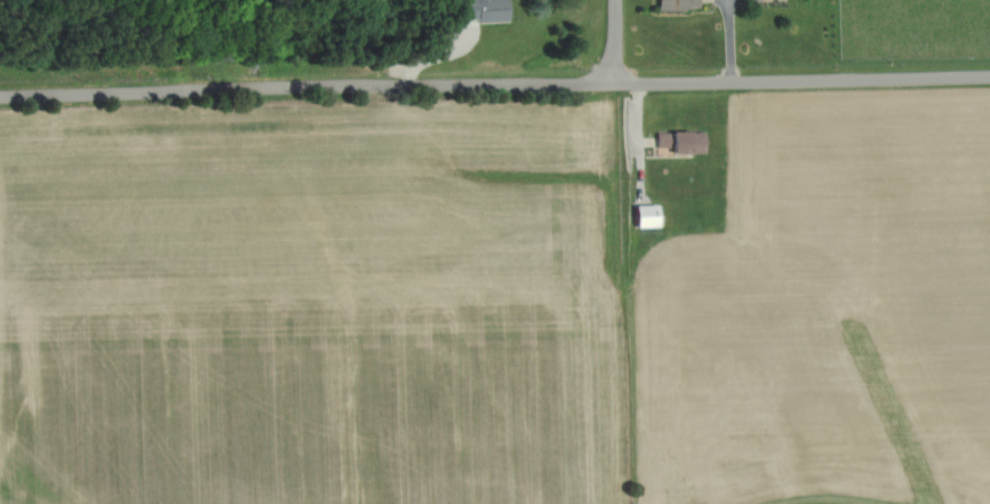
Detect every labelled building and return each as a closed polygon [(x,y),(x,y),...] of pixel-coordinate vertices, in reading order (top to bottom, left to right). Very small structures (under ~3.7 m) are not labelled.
[(507,0),(466,0),(467,22),(508,21),(507,0)] [(654,10),(697,9),(696,0),(654,0),(654,10)] [(699,132),(654,133),(655,148),(666,147),(667,154),(700,154),(699,132)] [(652,206),(630,207),(631,229),(653,228),(652,206)]
